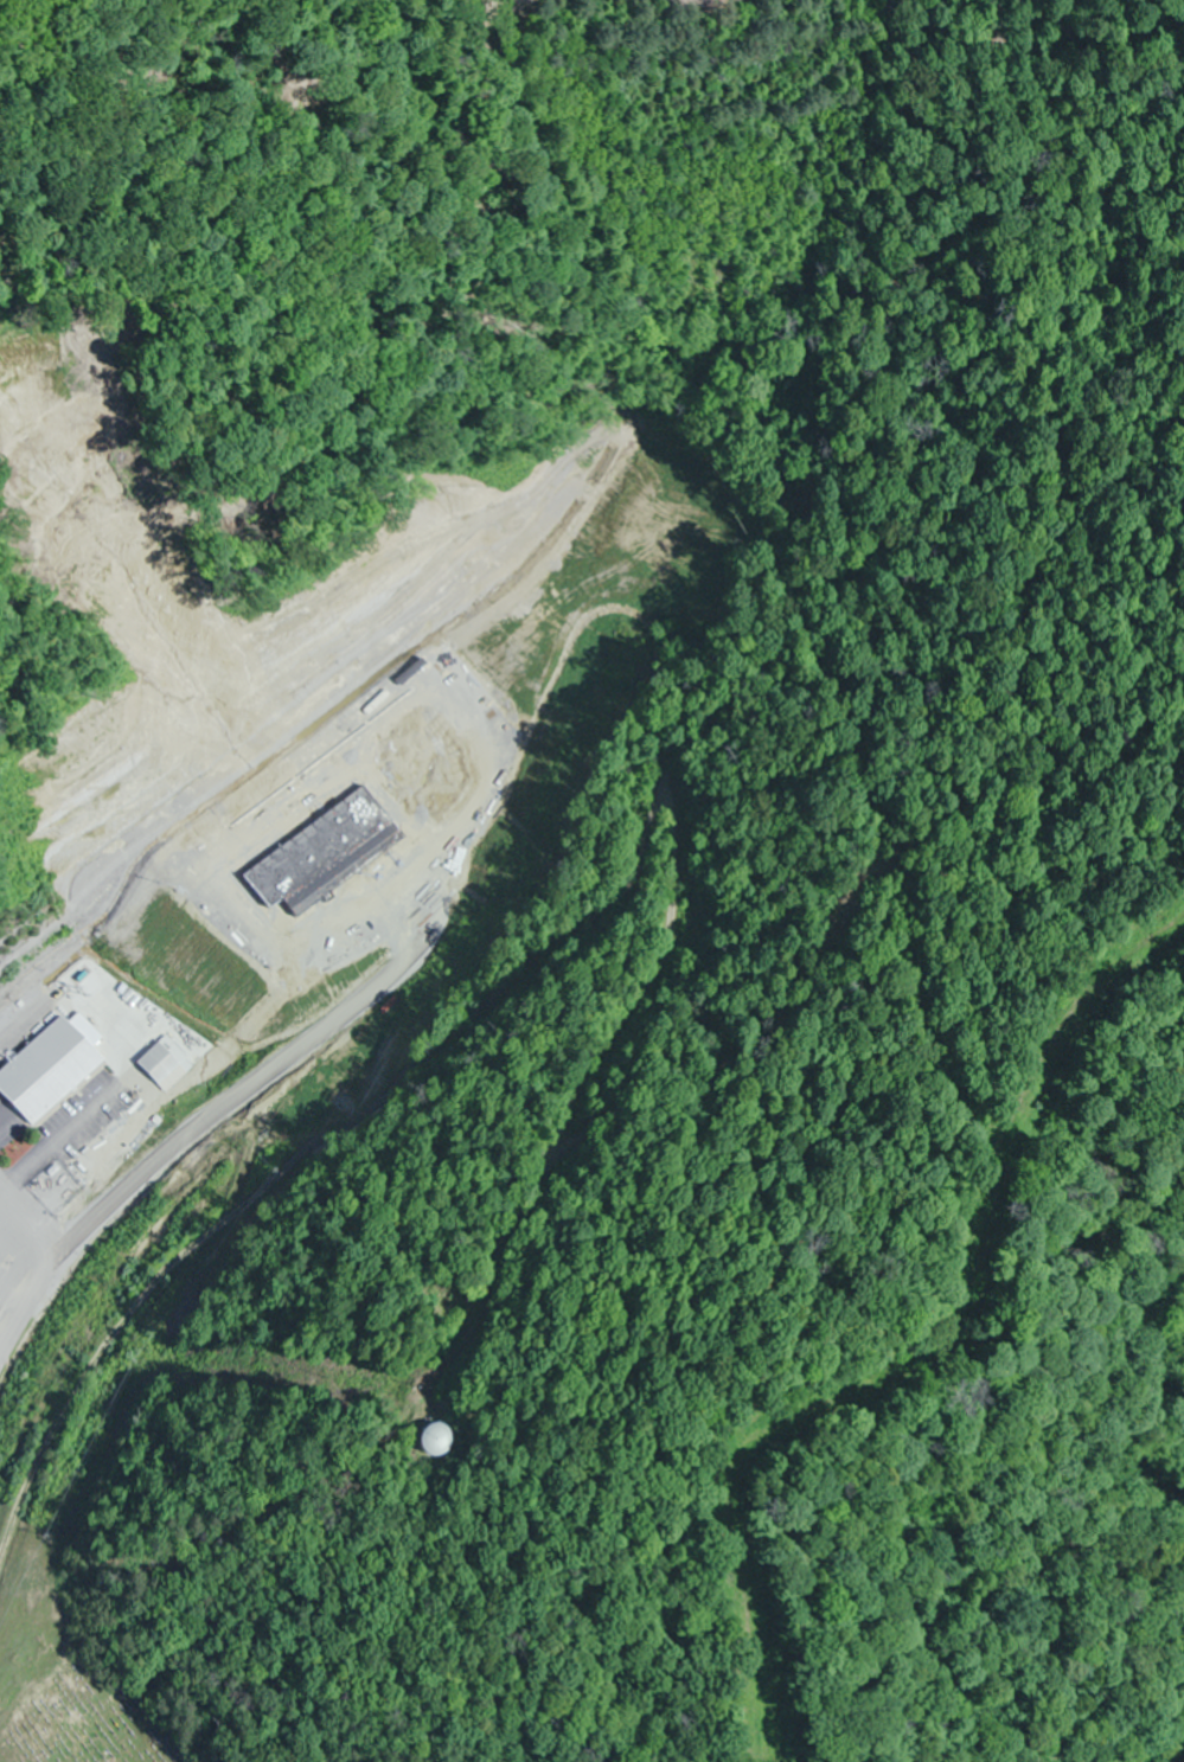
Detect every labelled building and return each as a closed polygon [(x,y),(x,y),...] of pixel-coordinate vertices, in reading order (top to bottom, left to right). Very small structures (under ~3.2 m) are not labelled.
[(72,1016),(0,1081),(41,1127),(113,1061),(72,1016)] [(424,1456),(442,1456),(442,1426),(424,1426),(424,1456)]
